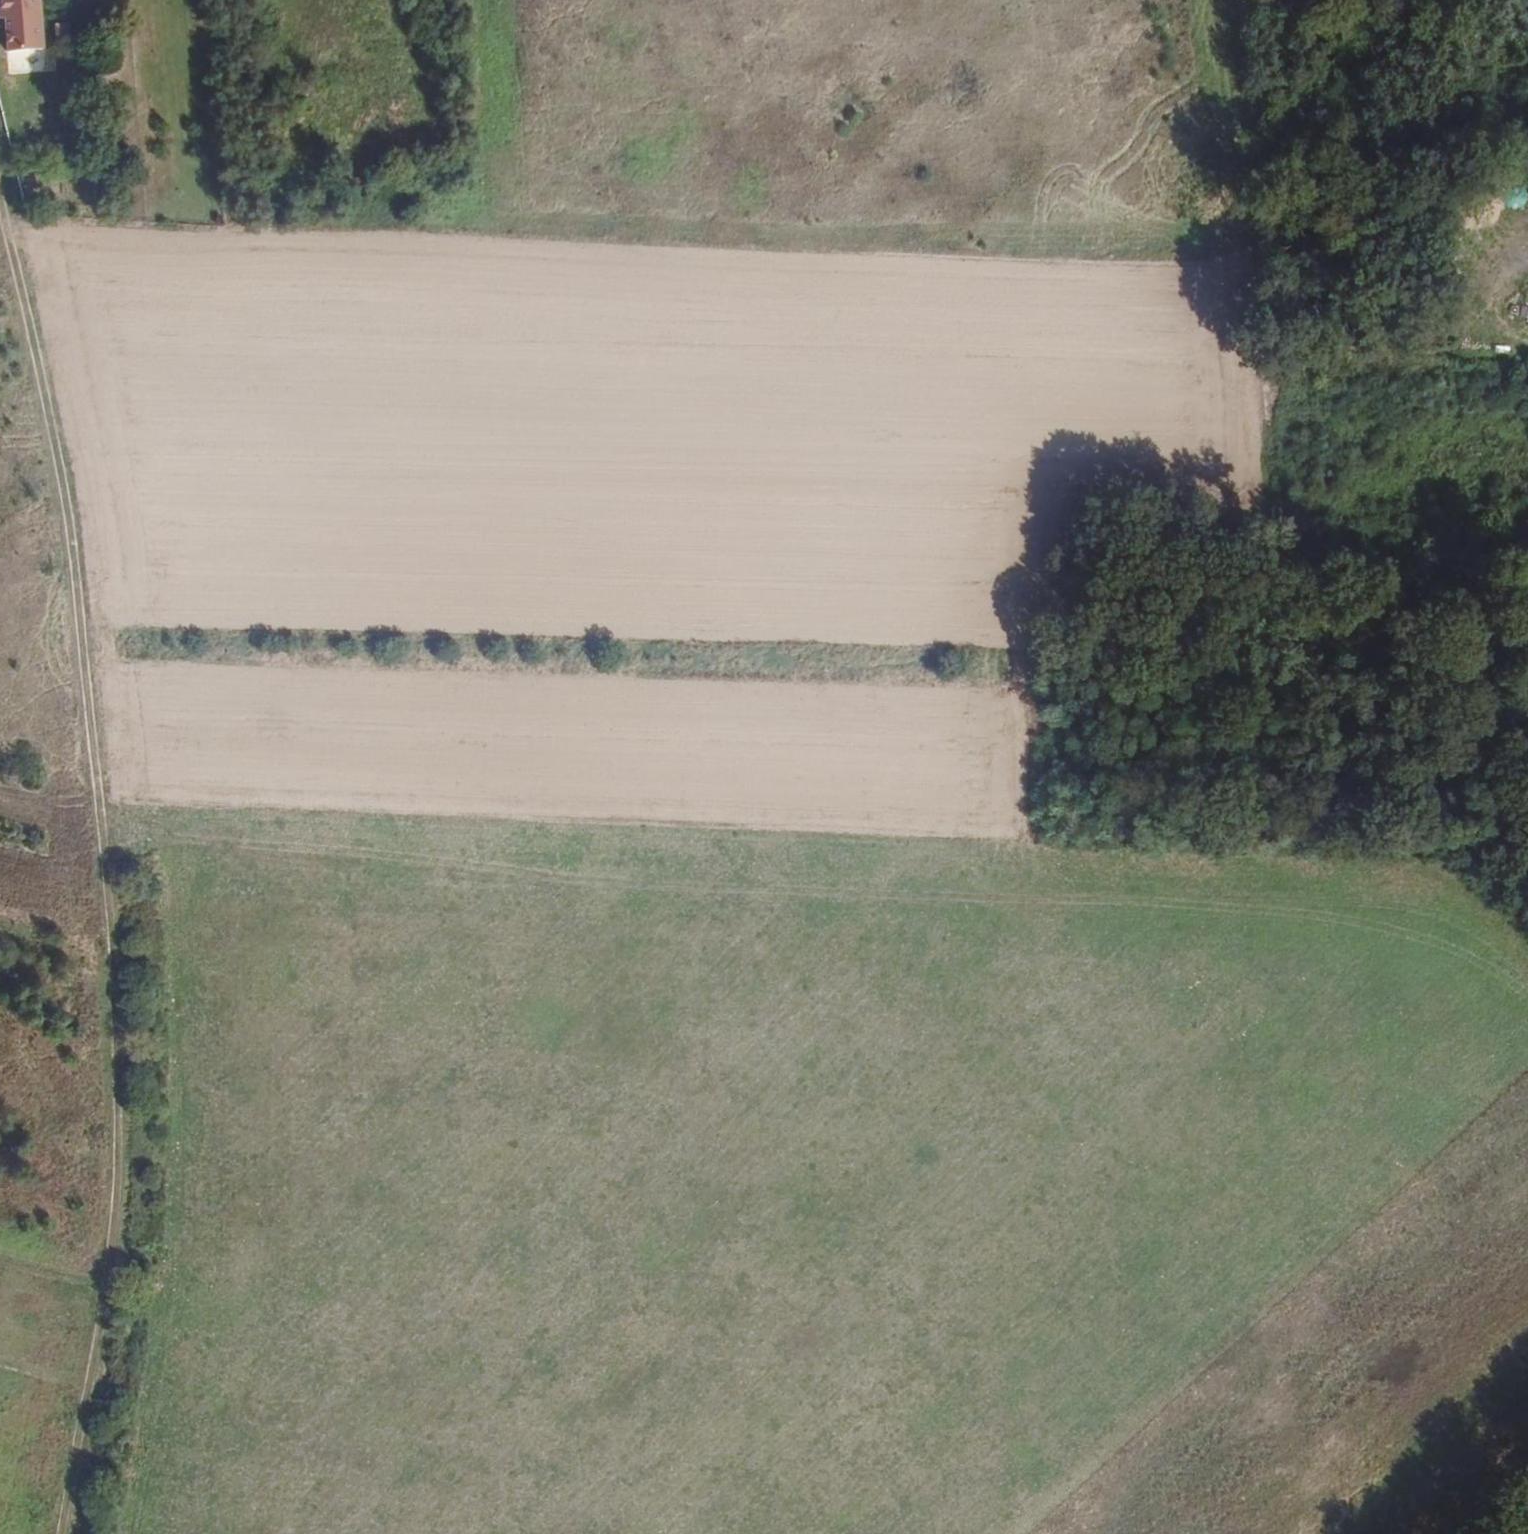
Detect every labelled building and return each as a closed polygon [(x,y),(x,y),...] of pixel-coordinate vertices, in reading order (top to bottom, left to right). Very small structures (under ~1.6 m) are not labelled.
[(5,22),(7,58),(43,55),(39,0),(0,0),(0,22),(5,22)]
